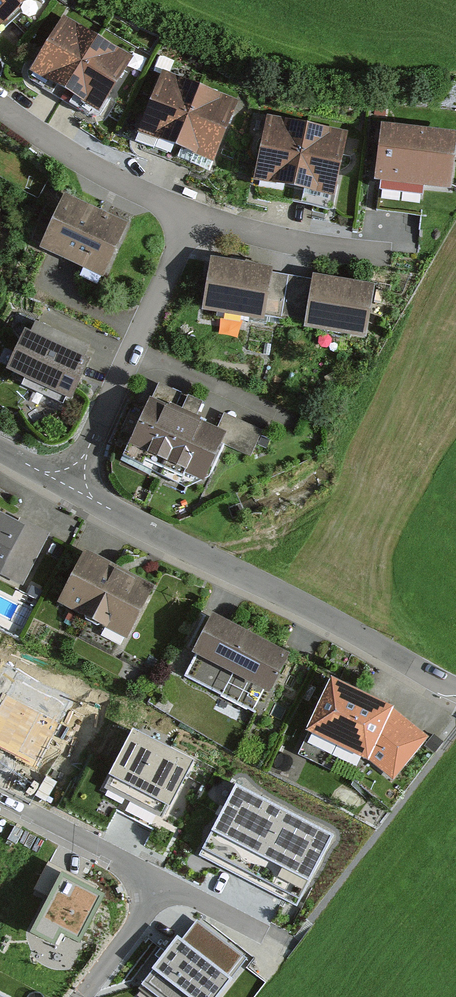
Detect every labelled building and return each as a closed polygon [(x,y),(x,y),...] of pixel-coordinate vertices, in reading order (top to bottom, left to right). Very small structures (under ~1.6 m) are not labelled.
[(26,0),(0,0),(0,25),(26,0)] [(68,90),(97,41),(66,23),(37,71),(68,90)] [(99,108),(128,60),(97,41),(68,90),(99,108)] [(177,145),(199,91),(166,78),(144,132),(177,145)] [(210,158),(232,104),(199,91),(177,145),(210,158)] [(295,187),(307,129),(271,122),(260,180),(295,187)] [(331,195),(343,137),(307,129),(295,187),(331,195)] [(454,138),(386,130),(380,181),(448,189),(454,138)] [(129,223),(65,194),(40,250),(104,279),(129,223)] [(273,268),(211,259),(202,313),(265,323),(273,268)] [(375,286),(313,276),(304,331),(367,341),(375,286)] [(91,361),(25,331),(6,373),(72,402),(91,361)] [(239,435),(166,401),(143,449),(216,484),(239,435)] [(0,512),(0,574),(20,585),(46,537),(0,512)] [(163,590),(94,556),(70,603),(139,637),(163,590)] [(286,652),(216,616),(184,678),(255,714),(286,652)] [(393,708),(331,680),(310,724),(305,735),(368,764),(393,782),(429,738),(393,708)] [(165,816),(193,762),(135,732),(115,769),(118,770),(109,787),(165,816)] [(331,835),(236,787),(204,848),(300,897),(331,835)] [(103,894),(62,873),(32,931),(54,943),(60,931),(79,941),(103,894)] [(134,990),(143,996),(224,996),(223,996),(252,958),(199,917),(186,935),(180,931),(134,990)]
